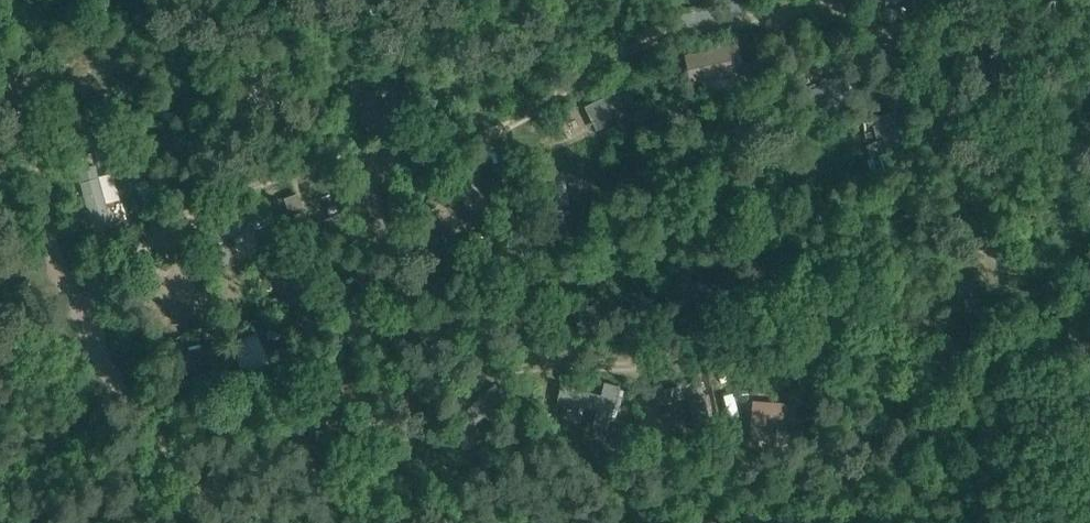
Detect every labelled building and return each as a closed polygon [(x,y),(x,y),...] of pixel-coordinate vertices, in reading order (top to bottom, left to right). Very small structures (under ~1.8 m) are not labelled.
[(736,65),(743,64),(738,44),(686,55),(693,85),(738,76),(736,65)] [(844,49),(832,56),(838,68),(851,62),(844,49)] [(766,59),(757,62),(760,76),(769,74),(766,59)] [(838,76),(809,92),(824,119),(853,104),(838,76)] [(394,116),(388,117),(388,124),(410,122),(406,82),(379,84),(380,91),(366,92),(367,100),(392,98),(394,116)] [(614,123),(638,112),(627,87),(587,107),(593,121),(609,114),(614,123)] [(892,160),(923,151),(911,107),(880,115),(892,160)] [(135,155),(124,161),(130,173),(142,166),(135,155)] [(889,157),(874,161),(877,172),(892,168),(889,157)] [(110,172),(86,179),(95,208),(119,200),(110,172)] [(489,205),(466,173),(426,203),(436,218),(462,198),(475,216),(489,205)] [(564,173),(519,179),(524,214),(537,212),(535,196),(566,192),(564,173)] [(297,194),(285,199),(290,211),(302,207),(297,194)] [(309,224),(346,207),(341,197),(304,214),(309,224)] [(232,236),(254,227),(263,250),(282,243),(267,204),(225,219),(232,236)] [(534,221),(520,224),(522,237),(535,235),(534,221)] [(211,244),(224,239),(218,224),(206,229),(211,244)] [(431,230),(421,238),(427,246),(438,238),(431,230)] [(277,298),(265,303),(269,313),(281,308),(277,298)] [(232,347),(245,375),(269,364),(257,336),(232,347)] [(655,387),(659,405),(690,399),(695,427),(710,424),(702,382),(665,389),(664,385),(655,387)] [(609,431),(621,387),(606,383),(602,395),(563,384),(559,399),(598,410),(593,427),(609,431)] [(495,384),(450,425),(462,438),(486,417),(498,430),(510,419),(498,405),(507,397),(495,384)] [(795,429),(797,406),(754,403),(751,438),(770,439),(771,427),(795,429)] [(614,429),(611,442),(621,445),(624,432),(614,429)]
